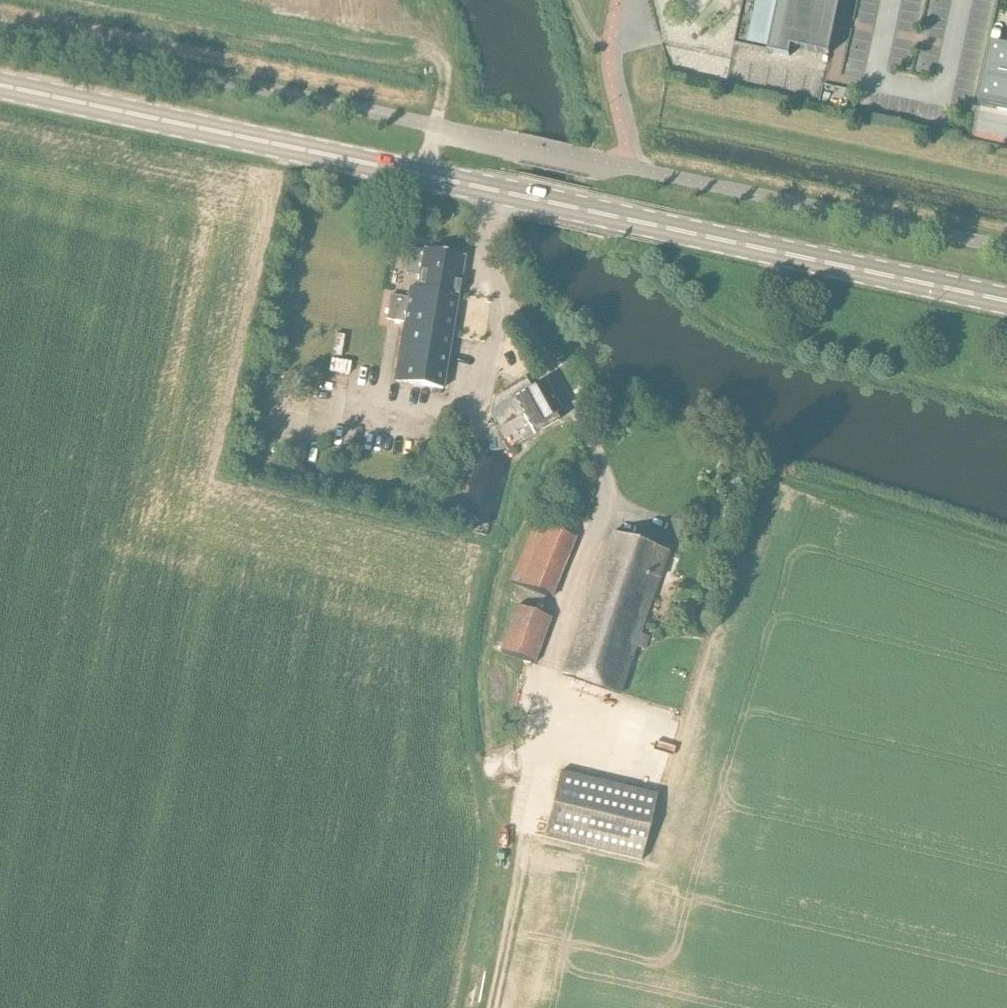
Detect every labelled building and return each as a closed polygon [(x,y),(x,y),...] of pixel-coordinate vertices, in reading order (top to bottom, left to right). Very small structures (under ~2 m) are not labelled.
[(840,0),(744,0),(735,45),(775,53),(776,48),(781,49),(782,44),(828,54),(840,0)] [(978,107),(1006,113),(1006,49),(991,45),(978,107)] [(404,323),(394,382),(443,390),(464,257),(410,249),(407,274),(419,276),(418,289),(409,288),(408,298),(390,296),(386,320),(404,323)] [(494,395),(490,409),(496,423),(519,410),(534,434),(557,421),(554,415),(560,411),(544,383),(525,394),(517,383),(494,395)] [(534,524),(511,582),(536,592),(551,598),(575,540),(534,524)] [(618,697),(636,647),(643,650),(647,639),(638,635),(667,554),(611,534),(561,677),(618,697)] [(534,666),(551,620),(527,611),(516,607),(498,652),(523,661),(534,666)] [(657,795),(560,771),(543,839),(641,863),(657,795)]
